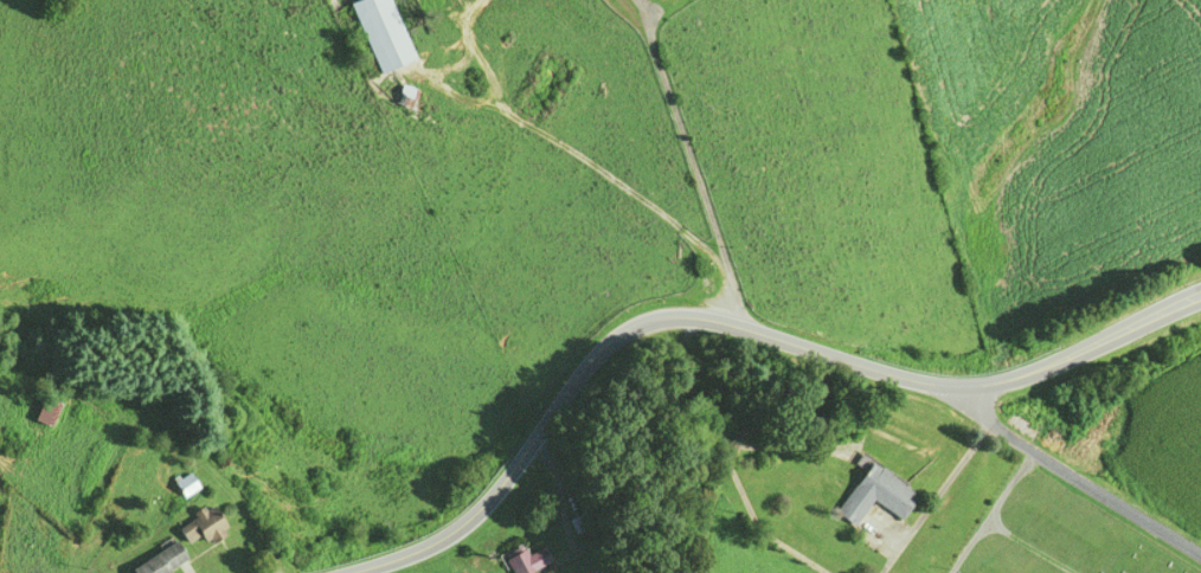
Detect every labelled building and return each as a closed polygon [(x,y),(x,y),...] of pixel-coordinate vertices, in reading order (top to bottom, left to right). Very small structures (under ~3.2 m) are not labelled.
[(412,57),(387,0),(349,0),(345,2),(376,72),(412,57)] [(47,425),(59,403),(44,394),(31,417),(47,425)] [(917,492),(869,460),(835,510),(854,523),(871,497),(901,517),(917,492)] [(195,484),(185,471),(171,482),(182,495),(195,484)] [(198,533),(205,544),(227,530),(209,503),(174,525),(185,541),(198,533)] [(585,525),(579,512),(566,518),(572,531),(585,525)] [(173,539),(128,567),(132,572),(165,572),(186,559),(173,539)] [(521,544),(502,552),(510,572),(520,572),(548,562),(542,545),(524,552),(521,544)]
